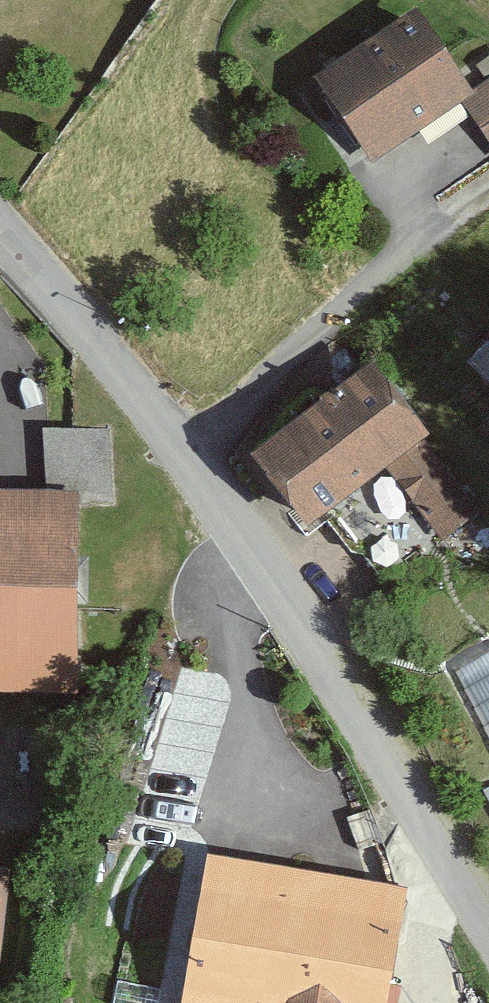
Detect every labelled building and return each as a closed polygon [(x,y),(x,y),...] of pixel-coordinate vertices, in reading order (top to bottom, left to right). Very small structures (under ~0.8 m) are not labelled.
[(318,61),(374,150),(466,92),(482,82),(430,0),(417,0),(318,61)] [(482,82),(466,92),(488,130),(488,78),(482,82)] [(383,352),(258,436),(311,514),(384,465),(435,540),(487,505),(383,352)] [(47,423),(46,476),(87,477),(86,503),(116,504),(118,425),(47,423)] [(0,474),(0,678),(79,681),(86,503),(87,477),(46,476),(0,474)] [(468,657),(488,718),(488,649),(468,657)] [(214,844),(187,1002),(385,1002),(407,877),(214,844)] [(0,853),(0,949),(6,949),(13,855),(0,853)]
